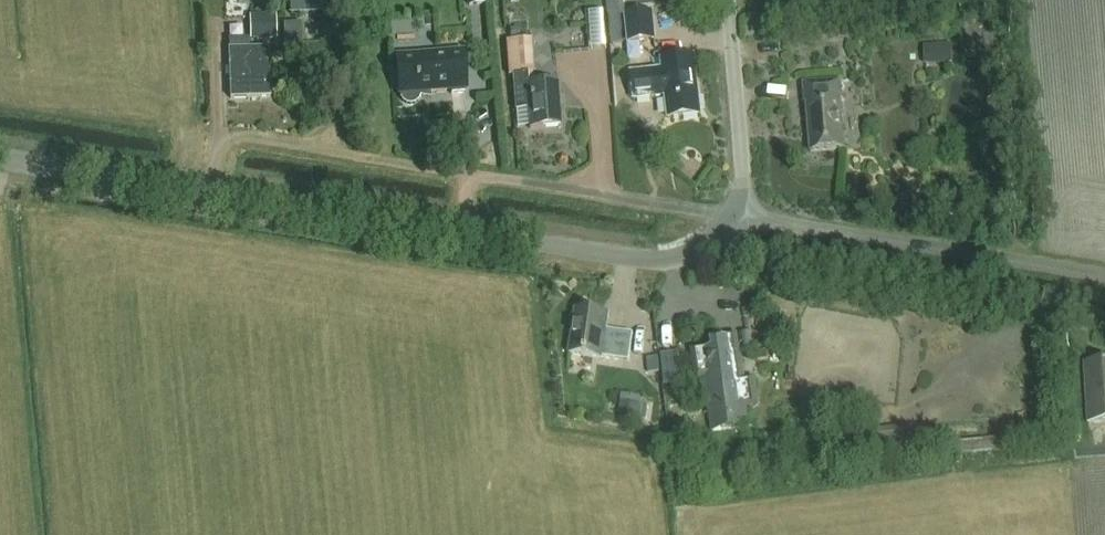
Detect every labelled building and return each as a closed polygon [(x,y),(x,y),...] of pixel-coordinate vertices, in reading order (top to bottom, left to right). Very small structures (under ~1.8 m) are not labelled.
[(611,32),(609,33),(611,44),(623,42),(622,31),(624,30),(621,0),(607,0),(611,32)] [(631,43),(656,40),(653,12),(628,15),(631,43)] [(251,40),(276,40),(276,16),(251,16),(251,40)] [(301,25),(282,26),(284,51),(302,51),(301,25)] [(519,27),(506,28),(509,74),(513,74),(518,129),(530,128),(530,129),(562,127),(558,82),(535,84),(531,39),(520,40),(519,27)] [(954,43),(940,44),(941,65),(955,64),(954,43)] [(230,99),(271,98),(269,50),(229,51),(230,99)] [(463,53),(396,59),(399,95),(400,100),(403,104),(408,106),(414,106),(418,103),(421,98),(422,98),(422,96),(431,95),(431,92),(451,90),(452,95),(467,94),(463,53)] [(668,122),(702,118),(695,60),(663,63),(664,73),(632,76),(635,103),(666,100),(668,122)] [(839,102),(843,102),(841,83),(803,86),(805,104),(808,104),(811,155),(843,153),(839,102)] [(1000,99),(988,100),(990,121),(1002,120),(1000,99)] [(608,316),(576,312),(570,355),(602,360),(602,359),(629,363),(633,336),(615,333),(614,335),(606,334),(608,316)] [(756,377),(739,380),(738,377),(741,376),(735,339),(711,343),(712,350),(695,353),(697,370),(699,369),(700,378),(703,378),(711,433),(746,428),(743,409),(760,407),(756,377)] [(1104,423),(1104,361),(1085,363),(1091,424),(1104,423)] [(626,410),(649,416),(653,397),(631,392),(626,410)] [(961,442),(962,442),(961,438),(947,440),(947,442),(915,445),(913,427),(868,431),(870,460),(948,452),(949,461),(963,459),(963,454),(962,454),(961,442)] [(998,439),(962,442),(961,442),(962,454),(963,454),(999,451),(998,439)]
